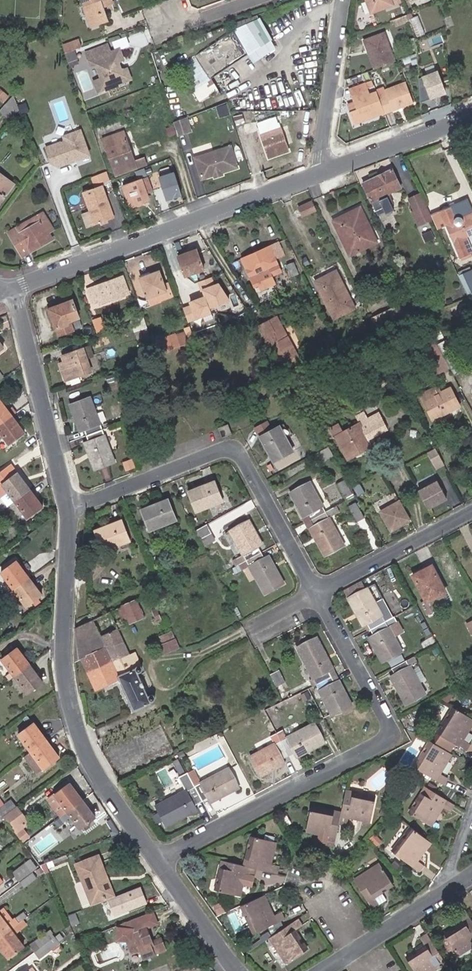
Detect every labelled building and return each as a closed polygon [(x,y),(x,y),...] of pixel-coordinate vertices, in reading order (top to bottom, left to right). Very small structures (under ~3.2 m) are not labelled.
[(89,27),(107,20),(102,7),(100,0),(81,0),(89,27)] [(372,11),(392,4),(401,0),(367,0),(372,11)] [(406,15),(393,20),(395,26),(408,21),(406,15)] [(450,15),(443,18),(446,27),(453,25),(450,15)] [(417,16),(410,18),(416,35),(423,32),(417,16)] [(259,18),(233,29),(254,64),(277,50),(259,18)] [(364,37),(374,67),(377,66),(367,38),(385,31),(395,59),(397,58),(386,28),(364,37)] [(232,30),(181,63),(199,93),(213,84),(209,78),(247,53),(232,30)] [(367,38),(377,66),(395,59),(385,31),(367,38)] [(82,48),(80,41),(63,47),(66,54),(74,51),(82,48)] [(86,51),(89,59),(94,58),(101,77),(93,80),(97,91),(104,88),(106,90),(117,86),(119,83),(126,80),(122,70),(120,69),(117,63),(119,60),(115,50),(109,52),(106,43),(86,51)] [(74,51),(66,54),(69,63),(76,60),(74,51)] [(416,63),(415,51),(402,56),(404,63),(411,60),(412,65),(416,63)] [(94,58),(89,59),(87,61),(93,80),(101,77),(94,58)] [(437,71),(422,77),(430,100),(445,95),(437,71)] [(375,84),(373,78),(364,81),(366,87),(375,84)] [(383,108),(385,111),(414,100),(406,79),(385,87),(385,86),(377,89),(379,96),(383,108)] [(379,96),(377,89),(370,91),(369,88),(352,95),(356,107),(349,110),(353,120),(369,114),(371,117),(378,114),(377,110),(383,108),(379,96)] [(19,108),(13,94),(1,110),(11,118),(19,108)] [(369,114),(353,120),(354,124),(371,117),(369,114)] [(172,121),(176,132),(190,128),(186,116),(172,121)] [(275,149),(285,145),(278,127),(259,135),(268,156),(277,153),(275,149)] [(81,129),(62,136),(63,141),(45,147),(52,171),(91,157),(81,129)] [(116,174),(135,167),(133,160),(122,131),(102,138),(111,162),(114,170),(116,174)] [(195,159),(201,179),(237,168),(231,148),(195,159)] [(133,160),(135,167),(145,163),(143,156),(133,160)] [(159,199),(183,194),(178,169),(154,174),(159,199)] [(391,169),(362,183),(377,214),(375,215),(383,230),(396,224),(388,209),(382,213),(382,205),(384,204),(381,197),(399,188),(391,169)] [(94,184),(111,178),(108,170),(92,175),(94,184)] [(13,183),(0,173),(0,202),(13,183)] [(146,177),(139,180),(122,186),(130,206),(138,203),(136,198),(145,195),(144,193),(152,190),(146,177)] [(100,222),(105,220),(112,218),(101,185),(82,192),(93,224),(100,222)] [(147,199),(145,195),(136,198),(138,203),(147,199)] [(418,222),(428,218),(418,195),(408,199),(413,210),(418,222)] [(466,199),(449,206),(454,220),(471,212),(466,199)] [(302,217),(315,210),(311,201),(298,207),(302,217)] [(449,206),(439,211),(456,251),(469,246),(465,238),(471,235),(471,226),(471,224),(471,213),(471,212),(454,220),(449,206)] [(360,209),(345,215),(347,219),(362,213),(360,209)] [(53,238),(49,230),(48,226),(53,224),(46,211),(8,232),(21,256),(53,238)] [(347,219),(345,215),(333,221),(349,256),(355,254),(357,257),(361,256),(359,251),(376,244),(362,213),(347,219)] [(241,258),(255,291),(273,284),(271,276),(280,272),(274,260),(284,255),(278,243),(269,247),(241,258)] [(469,246),(456,251),(458,258),(471,252),(469,246)] [(185,276),(202,269),(195,251),(177,257),(185,276)] [(293,262),(286,265),(291,277),(298,274),(293,262)] [(458,277),(468,297),(471,295),(471,271),(471,270),(458,277)] [(164,288),(162,284),(158,272),(139,278),(146,298),(157,294),(159,300),(171,296),(168,286),(164,288)] [(353,309),(335,272),(314,282),(333,319),(353,309)] [(100,304),(128,292),(122,276),(86,290),(90,301),(98,299),(100,304)] [(203,297),(181,305),(188,323),(212,315),(211,309),(230,303),(213,277),(198,282),(203,297)] [(157,294),(146,298),(149,304),(159,300),(157,294)] [(47,308),(57,336),(72,331),(68,320),(77,317),(72,300),(47,308)] [(244,311),(240,314),(244,321),(248,318),(244,311)] [(266,338),(277,355),(282,352),(290,366),(295,362),(297,361),(295,357),(299,354),(277,314),(256,324),(264,339),(266,338)] [(145,327),(142,317),(130,321),(133,331),(145,327)] [(90,321),(95,333),(103,331),(98,318),(90,321)] [(145,327),(133,331),(136,338),(148,334),(145,327)] [(188,328),(183,330),(188,342),(193,341),(188,328)] [(172,334),(169,335),(173,348),(185,343),(181,333),(173,336),(172,334)] [(331,334),(324,338),(328,346),(335,343),(331,334)] [(155,354),(173,348),(169,335),(151,341),(155,354)] [(437,343),(426,349),(438,372),(449,366),(445,358),(437,343)] [(451,350),(447,343),(440,346),(444,353),(451,350)] [(65,366),(60,367),(64,380),(90,371),(82,348),(61,356),(63,361),(65,366)] [(282,352),(277,355),(284,368),(290,366),(282,352)] [(453,353),(445,358),(449,366),(454,376),(462,372),(453,353)] [(420,397),(423,403),(439,395),(436,388),(420,397)] [(439,395),(423,403),(432,419),(457,406),(449,389),(439,395)] [(82,429),(84,435),(101,429),(89,396),(70,402),(76,419),(72,420),(76,431),(82,429)] [(14,413),(10,407),(6,410),(0,402),(0,424),(10,416),(14,413)] [(76,419),(70,402),(66,404),(72,420),(76,419)] [(330,428),(335,437),(347,459),(369,447),(364,438),(367,437),(368,439),(386,429),(378,413),(367,419),(363,412),(355,416),(359,424),(343,432),(338,423),(330,428)] [(10,416),(0,424),(0,439),(3,437),(9,444),(24,433),(10,416)] [(220,438),(230,434),(226,423),(216,427),(220,438)] [(272,461),(291,450),(277,425),(258,436),(272,461)] [(101,429),(84,435),(86,440),(80,442),(84,452),(87,451),(93,468),(112,461),(101,429)] [(328,447),(315,454),(319,461),(320,463),(333,456),(328,447)] [(435,447),(427,451),(436,468),(444,464),(435,447)] [(90,469),(93,468),(87,451),(84,452),(90,469)] [(29,490),(16,472),(10,464),(0,471),(0,499),(8,493),(14,501),(29,490)] [(347,479),(339,483),(348,499),(355,495),(347,479)] [(198,490),(196,486),(183,492),(190,513),(218,501),(210,481),(201,484),(202,488),(198,490)] [(310,520),(325,512),(308,481),(292,490),(300,506),(297,508),(302,516),(305,522),(310,520)] [(437,481),(418,491),(428,509),(447,499),(437,481)] [(42,508),(29,490),(14,501),(27,519),(42,508)] [(300,506),(292,490),(289,492),(297,508),(300,506)] [(147,532),(173,520),(164,499),(137,511),(147,532)] [(355,500),(349,504),(357,518),(364,515),(355,500)] [(400,501),(381,512),(392,531),(410,520),(400,501)] [(335,506),(325,512),(328,517),(338,512),(335,506)] [(310,520),(305,522),(313,537),(316,535),(326,555),(343,545),(328,517),(325,512),(310,520)] [(100,553),(127,542),(118,521),(92,532),(100,553)] [(246,521),(242,523),(251,539),(255,537),(246,521)] [(241,558),(243,562),(258,555),(255,549),(260,546),(255,537),(251,539),(242,523),(226,532),(241,558)] [(195,541),(207,535),(202,526),(191,532),(195,541)] [(195,541),(199,548),(210,542),(207,535),(195,541)] [(324,556),(326,555),(316,535),(313,537),(324,556)] [(258,555),(243,562),(263,596),(279,587),(268,568),(272,567),(267,557),(261,560),(258,555)] [(241,558),(232,563),(235,567),(237,566),(243,562),(241,558)] [(14,590),(29,579),(16,561),(0,572),(14,590)] [(243,562),(237,566),(240,571),(246,568),(243,562)] [(424,575),(415,580),(425,602),(445,592),(432,566),(422,571),(424,575)] [(268,568),(279,587),(282,585),(272,567),(268,568)] [(412,576),(415,580),(424,575),(422,571),(412,576)] [(42,596),(29,579),(14,590),(26,607),(42,596)] [(365,624),(369,630),(384,622),(392,617),(382,598),(373,603),(366,588),(348,597),(358,615),(355,617),(360,627),(365,624)] [(150,594),(155,605),(159,603),(154,593),(150,594)] [(158,623),(162,621),(155,605),(150,594),(122,606),(130,622),(153,613),(158,623)] [(345,599),(355,617),(358,615),(348,597),(345,599)] [(123,625),(130,622),(122,606),(116,609),(123,625)] [(76,674),(78,687),(91,682),(88,674),(110,664),(109,662),(127,653),(108,613),(75,627),(75,663),(76,674)] [(384,622),(369,630),(371,634),(365,637),(371,647),(374,645),(383,660),(399,651),(391,636),(400,632),(395,623),(387,627),(384,622)] [(171,641),(168,634),(162,636),(165,643),(161,645),(164,653),(178,648),(175,639),(171,641)] [(308,683),(310,688),(314,686),(335,676),(327,660),(324,662),(316,648),(320,646),(315,637),(295,648),(312,681),(308,683)] [(374,645),(371,647),(379,662),(383,660),(374,645)] [(324,662),(327,660),(320,646),(316,648),(324,662)] [(14,676),(29,665),(16,648),(1,659),(14,676)] [(129,656),(127,653),(109,662),(110,664),(88,674),(91,682),(92,682),(108,718),(130,708),(132,712),(151,703),(150,700),(153,701),(155,699),(156,698),(155,696),(153,695),(150,696),(149,698),(136,671),(138,672),(141,671),(142,669),(142,667),(139,666),(137,667),(135,669),(129,656)] [(135,653),(129,656),(135,669),(137,667),(139,666),(141,665),(135,653)] [(416,655),(394,666),(397,672),(393,674),(393,675),(397,684),(400,682),(410,702),(427,692),(413,664),(419,661),(416,655)] [(42,684),(29,665),(14,676),(27,695),(42,684)] [(280,669),(271,673),(277,686),(286,681),(280,669)] [(342,690),(335,676),(314,686),(330,716),(346,707),(339,692),(342,690)] [(400,682),(397,684),(407,703),(410,702),(400,682)] [(350,705),(342,690),(339,692),(346,707),(350,705)] [(453,707),(437,732),(431,742),(449,754),(456,744),(466,750),(471,744),(462,739),(468,730),(465,728),(468,724),(470,726),(471,723),(471,718),(453,707)] [(31,752),(46,741),(33,723),(18,735),(31,752)] [(275,733),(287,756),(292,753),(295,758),(304,754),(302,750),(321,740),(312,723),(284,737),(280,730),(275,733)] [(281,759),(287,756),(275,733),(268,736),(271,744),(247,756),(256,774),(272,766),(274,769),(283,764),(281,759)] [(302,750),(304,754),(323,743),(321,740),(302,750)] [(59,758),(46,741),(31,752),(44,770),(59,758)] [(431,742),(429,741),(414,766),(443,785),(448,778),(439,772),(444,764),(443,763),(445,759),(447,760),(450,754),(449,754),(431,742)] [(31,752),(24,757),(37,775),(44,770),(31,752)] [(184,770),(179,762),(174,764),(178,773),(184,770)] [(258,777),(274,769),(272,766),(256,774),(258,777)] [(191,785),(199,801),(205,798),(207,803),(216,798),(215,795),(235,785),(225,767),(200,780),(191,785)] [(194,770),(186,774),(191,785),(200,780),(194,770)] [(184,771),(175,776),(182,790),(191,785),(186,774),(184,771)] [(66,812),(82,801),(68,783),(54,794),(66,812)] [(192,805),(199,801),(191,785),(182,790),(151,806),(161,826),(170,822),(168,819),(184,811),(186,814),(194,810),(192,805)] [(215,795),(216,798),(236,788),(235,785),(215,795)] [(449,811),(453,805),(425,787),(409,812),(429,826),(434,818),(432,817),(434,813),(436,815),(442,807),(449,811)] [(375,798),(345,791),(340,813),(337,825),(345,827),(348,817),(357,819),(358,817),(362,818),(362,820),(369,822),(375,798)] [(54,794),(47,799),(60,817),(66,812),(54,794)] [(1,814),(2,816),(16,806),(11,800),(4,805),(0,800),(0,814),(1,814)] [(94,818),(82,801),(66,812),(79,829),(94,818)] [(16,806),(2,816),(14,833),(28,823),(16,806)] [(337,825),(340,813),(310,807),(304,832),(312,833),(313,830),(318,831),(317,834),(318,835),(317,842),(325,844),(325,846),(332,848),(337,825)] [(170,822),(186,814),(184,811),(168,819),(170,822)] [(104,824),(99,826),(104,836),(109,834),(104,824)] [(426,849),(430,843),(411,828),(393,852),(420,873),(424,867),(416,861),(423,852),(421,851),(424,847),(426,849)] [(255,868),(277,873),(279,866),(269,863),(271,853),(269,852),(270,848),(272,849),(274,841),(250,835),(242,865),(255,868)] [(381,842),(374,836),(369,840),(376,847),(381,842)] [(37,841),(25,849),(32,858),(44,850),(37,841)] [(43,864),(51,861),(44,850),(32,858),(38,866),(43,864)] [(64,858),(63,856),(51,861),(43,864),(44,865),(45,868),(53,865),(52,863),(64,858)] [(103,880),(106,879),(96,857),(76,865),(91,903),(112,894),(107,882),(104,883),(103,880)] [(242,865),(221,859),(213,889),(238,895),(240,888),(237,887),(238,883),(241,883),(250,886),(252,876),(253,876),(255,868),(242,865)] [(31,861),(14,874),(20,882),(33,872),(37,869),(31,861)] [(383,893),(384,892),(382,890),(386,887),(388,890),(394,886),(381,865),(355,882),(373,910),(381,906),(376,898),(383,893)] [(33,872),(20,882),(25,889),(38,879),(33,872)] [(383,893),(376,898),(381,905),(388,901),(383,893)] [(264,894),(241,905),(254,933),(286,920),(283,912),(273,916),(269,907),(266,908),(264,904),(267,903),(264,894)] [(221,903),(213,906),(217,915),(224,912),(221,903)] [(0,909),(0,936),(9,929),(17,924),(13,918),(11,920),(2,908),(0,909)] [(152,911),(137,917),(140,923),(154,918),(152,911)] [(471,946),(471,922),(465,911),(459,915),(463,923),(455,928),(457,931),(452,934),(451,931),(445,935),(457,956),(471,946)] [(22,913),(13,918),(17,924),(21,920),(25,918),(22,913)] [(137,917),(134,918),(150,955),(153,955),(154,953),(164,949),(161,941),(157,939),(151,941),(146,928),(142,930),(140,923),(137,917)] [(298,917),(270,936),(287,963),(308,949),(304,942),(301,944),(299,940),(302,939),(296,930),(303,925),(298,917)] [(150,955),(134,918),(132,919),(136,931),(123,937),(127,949),(132,951),(136,950),(139,956),(143,958),(150,955)] [(9,929),(13,934),(25,925),(21,920),(17,924),(9,929)] [(9,929),(0,936),(0,948),(7,958),(22,947),(13,934),(9,929)] [(33,943),(37,949),(52,937),(48,931),(33,943)] [(445,962),(427,934),(421,938),(424,944),(415,949),(404,955),(406,958),(414,970),(430,970),(445,962)] [(37,949),(33,952),(37,958),(57,943),(52,937),(37,949)]
